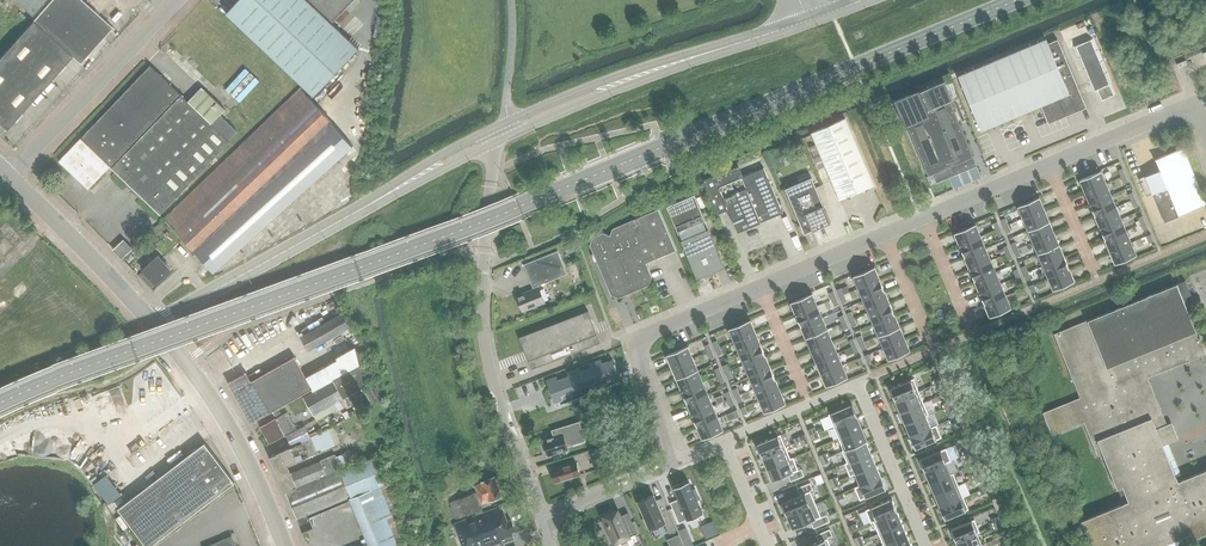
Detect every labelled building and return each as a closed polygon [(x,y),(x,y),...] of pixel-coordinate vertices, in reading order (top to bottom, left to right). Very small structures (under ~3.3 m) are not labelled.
[(6,129),(71,56),(79,64),(111,27),(81,0),(51,0),(32,21),(0,57),(0,123),(6,129)] [(31,16),(45,0),(13,0),(31,16)] [(302,85),(313,96),(358,48),(332,23),(333,22),(332,21),(353,0),(238,0),(226,13),(302,85)] [(1047,43),(1046,39),(958,76),(966,96),(981,131),(1040,106),(1047,122),(1085,106),(1057,39),(1047,43)] [(1099,101),(1115,94),(1111,84),(1112,83),(1093,39),(1073,47),(1092,92),(1095,90),(1099,101)] [(230,142),(211,124),(150,65),(60,161),(88,189),(109,166),(159,215),(230,142)] [(944,81),(920,92),(918,88),(894,99),(906,127),(907,126),(928,176),(932,174),(936,183),(977,166),(950,103),(953,102),(944,81)] [(839,200),(873,185),(845,118),(811,133),(839,200)] [(1156,203),(1164,222),(1205,205),(1205,204),(1183,148),(1184,148),(1183,147),(1154,159),(1155,160),(1160,171),(1154,173),(1153,172),(1145,176),(1152,194),(1152,193),(1156,203)] [(764,168),(742,177),(738,166),(703,180),(717,214),(728,210),(738,232),(782,213),(764,168)] [(1100,171),(1079,180),(1085,192),(1106,183),(1100,171)] [(804,234),(830,222),(811,177),(785,188),(804,234)] [(1106,183),(1085,192),(1089,204),(1111,195),(1106,183)] [(724,267),(720,258),(694,195),(666,207),(697,279),(724,267)] [(1111,195),(1089,204),(1094,216),(1116,207),(1111,195)] [(1039,197),(1017,206),(1023,218),(1044,209),(1039,197)] [(1116,207),(1094,216),(1099,228),(1121,219),(1116,207)] [(1044,209),(1023,218),(1027,230),(1049,221),(1044,209)] [(589,245),(598,265),(611,295),(618,298),(648,285),(652,277),(645,263),(675,250),(658,210),(612,229),(610,236),(603,233),(593,237),(589,245)] [(1121,219),(1099,228),(1104,240),(1126,231),(1121,219)] [(1049,221),(1027,230),(1032,242),(1054,233),(1049,221)] [(975,224),(954,233),(959,245),(980,236),(975,224)] [(1126,231),(1104,240),(1110,251),(1131,242),(1126,231)] [(1054,233),(1032,242),(1038,254),(1059,245),(1054,233)] [(980,236),(959,245),(964,257),(985,248),(980,236)] [(123,240),(113,249),(121,258),(131,249),(123,240)] [(153,242),(148,247),(151,251),(157,247),(153,242)] [(575,250),(572,242),(565,245),(568,253),(575,250)] [(1131,242),(1110,251),(1115,264),(1136,255),(1131,242)] [(1059,245),(1038,254),(1043,265),(1064,256),(1059,245)] [(985,248),(964,257),(969,268),(990,260),(985,248)] [(533,289),(516,296),(522,312),(545,303),(538,285),(567,274),(557,251),(523,265),(533,289)] [(154,283),(170,269),(158,256),(142,270),(154,283)] [(1064,256),(1043,265),(1048,277),(1069,268),(1064,256)] [(990,260),(969,268),(974,281),(995,272),(990,260)] [(874,267),(853,276),(858,288),(879,279),(874,267)] [(1069,268),(1048,277),(1053,290),(1074,281),(1069,268)] [(995,272),(974,281),(979,292),(1000,283),(995,272)] [(879,279),(858,288),(863,300),(884,291),(879,279)] [(1180,475),(1168,443),(1178,439),(1171,422),(1166,424),(1147,377),(1205,354),(1196,331),(1185,305),(1193,302),(1185,280),(1176,284),(1086,320),(1053,333),(1079,397),(1042,412),(1051,435),(1084,422),(1096,454),(1102,452),(1116,489),(1122,487),(1128,501),(1080,520),(1090,545),(1158,545),(1164,544),(1165,545),(1174,545),(1183,542),(1181,537),(1191,533),(1193,539),(1205,533),(1205,469),(1177,481),(1175,477),(1180,475)] [(1000,283),(979,292),(984,304),(1005,295),(1000,283)] [(884,291),(863,300),(868,312),(889,303),(884,291)] [(812,293),(790,302),(795,314),(817,305),(812,293)] [(1005,295),(984,304),(989,317),(1011,308),(1005,295)] [(889,303),(868,312),(873,324),(894,315),(889,303)] [(817,305),(795,314),(801,326),(822,317),(817,305)] [(329,321),(341,314),(338,307),(325,314),(329,321)] [(588,311),(519,337),(531,369),(600,343),(588,311)] [(341,314),(300,337),(307,351),(349,327),(342,313),(341,314)] [(894,315),(873,324),(878,336),(899,327),(894,315)] [(822,317),(801,326),(806,339),(827,330),(822,317)] [(750,320),(728,328),(734,340),(755,332),(750,320)] [(899,327),(878,336),(883,348),(904,339),(899,327)] [(827,330),(806,339),(811,351),(832,342),(827,330)] [(755,332),(734,340),(739,353),(760,344),(755,332)] [(904,339),(883,348),(888,360),(910,351),(904,339)] [(832,342),(811,351),(816,363),(837,354),(832,342)] [(760,344),(739,353),(744,365),(765,356),(760,344)] [(687,346),(666,355),(671,367),(692,358),(687,346)] [(311,388),(313,391),(330,382),(359,366),(355,347),(336,357),(337,359),(306,377),(312,388),(311,388)] [(837,354),(816,363),(821,375),(842,366),(837,354)] [(246,372),(238,377),(228,383),(251,423),(271,412),(270,411),(289,401),(301,394),(311,388),(312,388),(306,377),(295,356),(251,381),(246,372)] [(765,356),(744,365),(749,377),(770,368),(765,356)] [(692,358),(671,367),(676,379),(697,370),(692,358)] [(616,383),(615,382),(612,375),(617,374),(612,359),(551,383),(559,405),(616,383)] [(340,400),(364,387),(359,366),(330,382),(340,400)] [(842,366),(821,375),(826,387),(847,378),(842,366)] [(770,368),(749,377),(754,389),(775,380),(770,368)] [(697,370),(676,379),(681,391),(703,382),(697,370)] [(913,379),(889,388),(895,401),(918,391),(913,379)] [(775,380),(754,389),(759,401),(780,392),(775,380)] [(340,400),(330,382),(313,391),(303,397),(313,415),(340,400)] [(703,382),(681,391),(686,403),(708,394),(703,382)] [(370,404),(383,397),(376,384),(364,391),(370,404)] [(918,391),(895,401),(900,413),(923,403),(918,391)] [(780,392),(759,401),(764,413),(785,404),(780,392)] [(708,394),(686,403),(692,415),(713,406),(708,394)] [(715,398),(717,404),(724,401),(721,395),(715,398)] [(923,403),(900,413),(905,425),(928,415),(923,403)] [(852,404),(828,414),(833,427),(857,417),(852,404)] [(713,406),(692,415),(697,427),(718,418),(713,406)] [(353,415),(350,409),(317,427),(320,433),(353,415)] [(287,412),(261,426),(270,442),(283,435),(284,437),(287,435),(297,430),(287,412)] [(928,415),(905,425),(910,437),(936,426),(936,425),(930,427),(926,416),(929,415),(928,415)] [(857,417),(833,427),(838,439),(862,428),(857,417)] [(718,418),(697,427),(702,439),(723,430),(718,418)] [(550,437),(542,440),(544,448),(543,448),(545,454),(546,453),(547,455),(568,448),(566,444),(582,439),(577,422),(548,430),(550,437)] [(287,435),(292,446),(311,437),(305,425),(297,430),(287,435)] [(936,426),(910,437),(915,449),(941,438),(936,426)] [(816,433),(814,427),(807,430),(810,435),(816,433)] [(862,428),(838,439),(843,450),(842,451),(867,440),(862,428)] [(329,430),(311,437),(318,453),(335,446),(329,430)] [(812,441),(819,438),(816,433),(810,435),(812,441)] [(780,435),(756,444),(762,457),(785,447),(781,438),(780,435)] [(270,457),(276,470),(277,470),(287,491),(333,472),(350,465),(345,454),(337,457),(336,455),(321,461),(321,460),(291,472),(288,465),(318,453),(311,437),(292,446),(270,457)] [(867,440),(842,451),(847,462),(844,464),(871,453),(866,442),(867,441),(867,440)] [(205,443),(176,465),(205,504),(234,482),(205,443)] [(603,446),(590,450),(596,469),(609,465),(603,446)] [(785,447),(762,457),(767,469),(793,458),(793,457),(790,458),(785,447)] [(945,448),(919,459),(924,472),(951,461),(945,448)] [(965,456),(971,453),(969,448),(962,450),(965,456)] [(871,453),(844,464),(849,476),(876,465),(871,453)] [(971,453),(965,456),(967,461),(974,459),(971,453)] [(410,545),(373,456),(350,465),(333,472),(287,491),(285,492),(302,532),(313,527),(309,517),(349,500),(368,545),(407,545),(410,545)] [(793,458),(767,469),(772,481),(787,475),(790,481),(804,476),(801,469),(798,470),(793,458)] [(951,461),(924,472),(929,484),(953,474),(953,473),(950,474),(946,463),(951,461)] [(575,462),(551,469),(555,482),(579,474),(575,462)] [(147,487),(177,526),(205,504),(176,465),(147,487)] [(876,465),(849,476),(855,474),(859,485),(854,487),(854,488),(881,477),(876,465)] [(109,472),(94,482),(109,503),(123,493),(109,472)] [(953,474),(929,484),(934,496),(958,486),(953,474)] [(475,486),(477,491),(474,492),(449,502),(456,519),(481,509),(476,497),(479,496),(482,503),(501,496),(494,477),(480,482),(481,483),(475,486)] [(881,477),(854,488),(859,500),(886,489),(881,477)] [(680,504),(672,507),(679,524),(702,514),(697,501),(699,500),(695,490),(693,491),(689,482),(688,482),(688,483),(675,489),(675,488),(674,488),(680,504)] [(810,491),(813,489),(810,483),(796,488),(799,495),(781,503),(786,516),(815,504),(810,491)] [(958,486),(934,496),(939,507),(963,497),(958,486)] [(177,526),(147,487),(118,509),(146,545),(150,545),(177,526)] [(653,495),(638,501),(645,518),(641,519),(646,529),(649,528),(649,529),(664,523),(668,534),(675,531),(666,509),(660,511),(653,495)] [(963,497),(939,507),(944,520),(968,510),(963,497)] [(891,499),(865,510),(870,522),(897,511),(891,499)] [(821,517),(815,504),(786,516),(792,529),(810,521),(813,528),(829,521),(826,515),(821,517)] [(453,524),(462,545),(491,545),(502,542),(503,543),(514,539),(511,532),(515,531),(511,520),(507,521),(501,506),(453,524)] [(618,510),(603,516),(614,543),(637,534),(628,512),(620,515),(618,510)] [(897,511),(870,522),(871,523),(873,522),(878,533),(902,523),(897,511)] [(993,524),(1000,522),(998,516),(991,519),(993,524)] [(964,523),(950,529),(955,542),(979,532),(974,519),(964,523)] [(1000,522),(993,524),(996,530),(1002,527),(1000,522)] [(902,523),(878,533),(883,545),(907,535),(902,523)] [(809,545),(830,545),(827,538),(832,536),(829,529),(816,535),(819,542),(809,545)] [(955,542),(957,545),(979,545),(982,545),(977,533),(979,532),(955,542)] [(883,545),(911,545),(907,535),(883,545)] [(679,536),(668,540),(670,545),(683,545),(679,536)]
